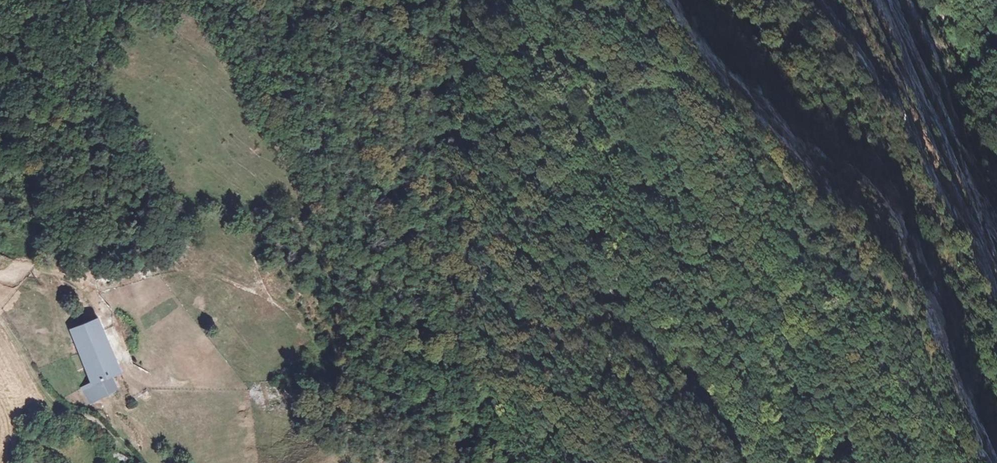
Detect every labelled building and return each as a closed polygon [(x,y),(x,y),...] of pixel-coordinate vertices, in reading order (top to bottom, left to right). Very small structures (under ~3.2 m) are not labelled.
[(128,373),(102,317),(73,330),(98,384),(84,390),(91,405),(123,390),(118,378),(128,373)] [(153,365),(141,371),(147,384),(159,378),(153,365)]
